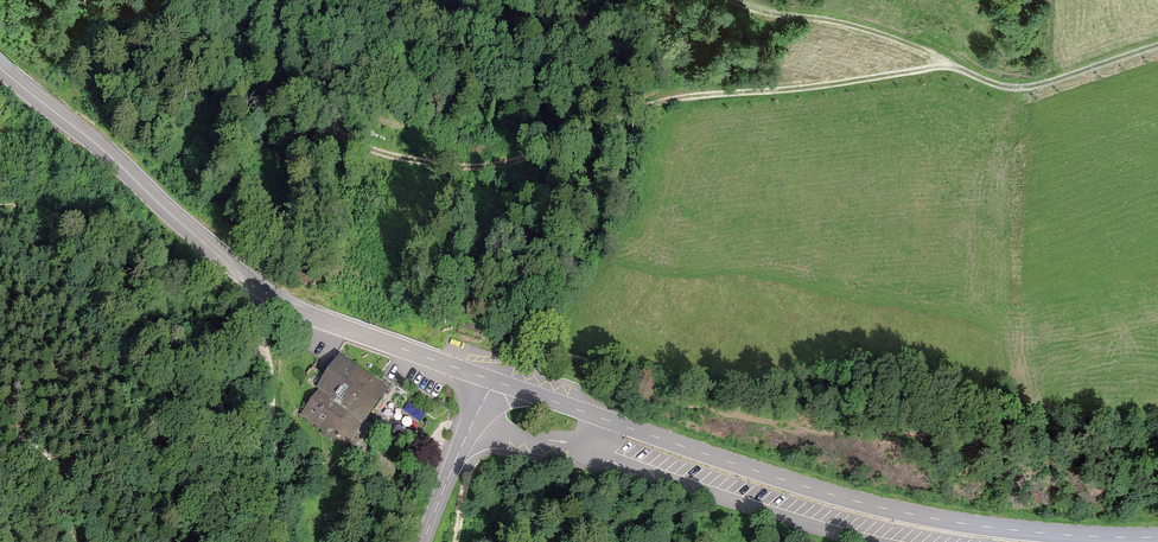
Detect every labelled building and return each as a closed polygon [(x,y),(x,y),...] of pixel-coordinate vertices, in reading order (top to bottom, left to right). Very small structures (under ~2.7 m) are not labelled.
[(382,396),(378,393),(339,364),(320,389),(318,387),(324,378),(310,368),(299,383),(317,396),(302,416),(303,416),(304,414),(325,428),(320,435),(326,439),(330,435),(343,444),(354,430),(362,436),(367,429),(366,428),(369,425),(364,422),(364,421),(361,419),(362,417),(361,417),(378,394),(382,397),(382,396)] [(375,380),(356,366),(353,370),(372,384),(375,380)] [(679,408),(664,404),(659,419),(675,424),(679,408)] [(321,474),(318,456),(302,459),(306,477),(321,474)]
